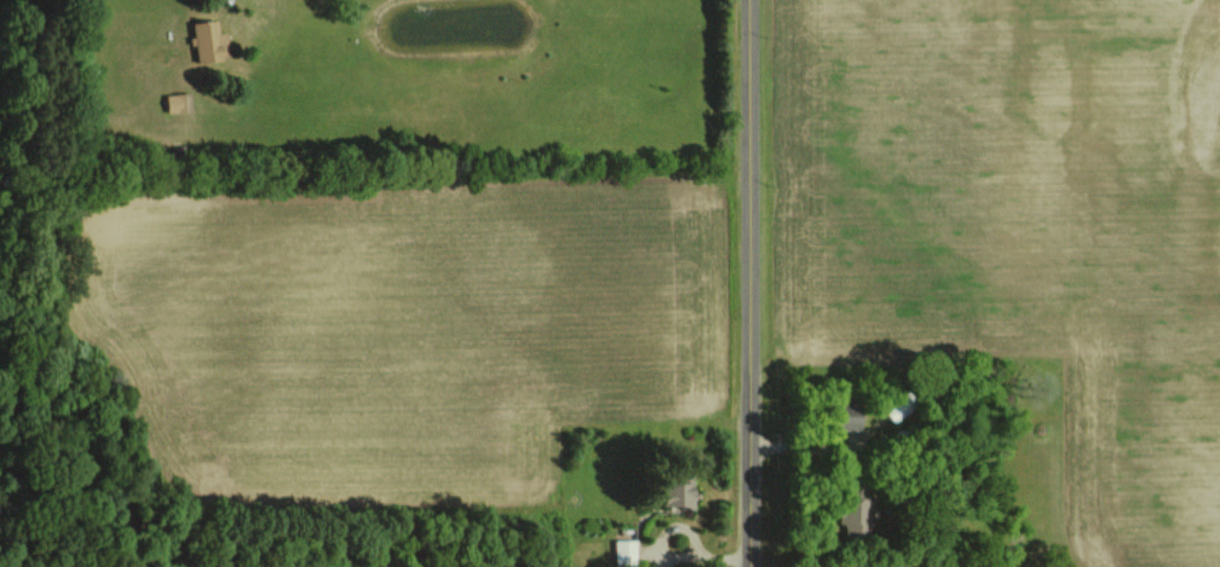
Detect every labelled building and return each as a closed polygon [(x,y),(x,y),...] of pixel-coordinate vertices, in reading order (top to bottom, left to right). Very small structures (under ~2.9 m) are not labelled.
[(227,31),(220,32),(217,19),(191,24),(198,63),(231,57),(227,31)] [(167,94),(168,112),(192,111),(192,93),(167,94)] [(846,428),(864,428),(863,414),(845,415),(846,428)] [(667,485),(667,507),(696,506),(696,484),(667,485)] [(842,531),(873,534),(876,501),(846,498),(842,531)] [(616,540),(616,566),(638,566),(638,539),(616,540)]
